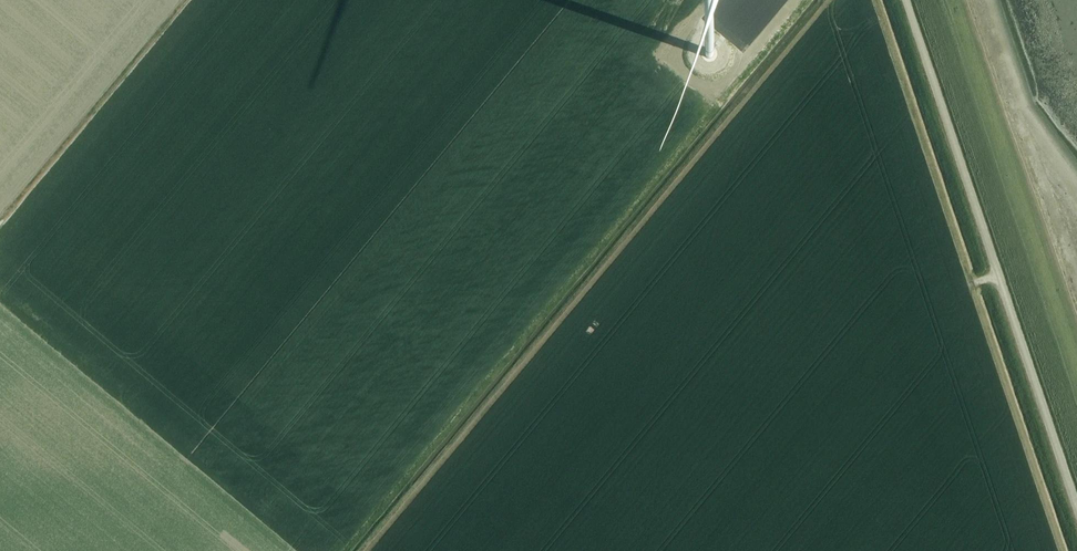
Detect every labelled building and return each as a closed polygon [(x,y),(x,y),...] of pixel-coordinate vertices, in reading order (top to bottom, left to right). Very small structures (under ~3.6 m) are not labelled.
[(685,39),(684,42),(685,45),(685,48),(687,50),(688,52),(690,54),(692,55),(693,57),(695,57),(699,58),(703,58),(707,57),(710,56),(711,55),(712,54),(714,52),(715,50),(716,48),(717,46),(717,43),(718,41),(717,39),(717,37),(716,35),(715,33),(714,31),(712,29),(711,28),(709,27),(707,26),(706,26),(704,25),(702,25),(700,25),(698,25),(696,26),(694,27),(692,27),(691,28),(689,30),(688,32),(686,34),(685,36),(685,39)]
